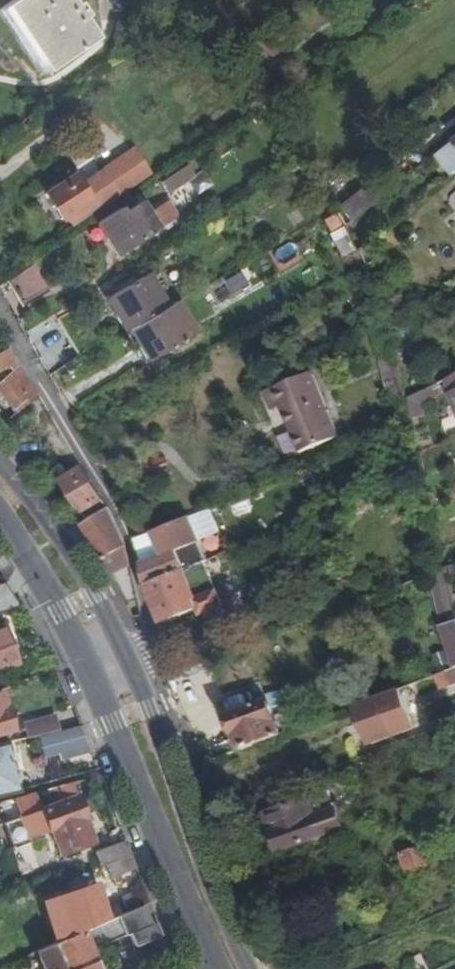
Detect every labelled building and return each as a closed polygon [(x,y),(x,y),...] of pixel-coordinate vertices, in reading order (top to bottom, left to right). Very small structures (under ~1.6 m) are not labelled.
[(97,39),(83,20),(87,18),(79,6),(75,8),(70,0),(20,0),(5,10),(47,73),(97,39)] [(432,160),(438,167),(454,154),(454,142),(432,160)] [(85,187),(79,177),(49,196),(65,221),(67,220),(71,227),(150,175),(137,154),(85,187)] [(199,172),(170,195),(180,208),(209,184),(199,172)] [(349,224),(380,201),(367,185),(337,208),(349,224)] [(109,244),(118,258),(160,231),(150,217),(142,205),(124,217),(120,211),(97,226),(109,244)] [(160,231),(175,221),(166,207),(150,217),(160,231)] [(96,251),(109,244),(97,226),(85,234),(96,251)] [(36,267),(8,285),(23,311),(52,294),(36,267)] [(244,269),(225,277),(232,294),(251,287),(244,269)] [(126,337),(127,336),(131,333),(169,312),(149,279),(107,304),(126,337)] [(224,279),(209,285),(217,304),(232,298),(224,279)] [(131,333),(143,353),(190,326),(178,306),(169,312),(131,333)] [(371,325),(380,364),(398,360),(391,333),(387,316),(371,325)] [(151,366),(198,339),(190,326),(143,353),(151,365),(151,366)] [(27,343),(38,361),(62,347),(52,329),(27,343)] [(127,336),(139,355),(143,353),(131,333),(127,336)] [(37,400),(40,398),(29,385),(17,372),(8,351),(0,356),(0,374),(10,369),(15,377),(0,390),(0,394),(19,416),(37,400)] [(139,355),(147,367),(147,368),(151,366),(151,365),(143,353),(139,355)] [(390,408),(408,403),(408,402),(398,360),(380,364),(390,408)] [(275,390),(283,409),(303,455),(340,440),(311,375),(275,390)] [(447,382),(454,402),(454,378),(447,382)] [(273,413),(283,409),(275,390),(266,395),(273,413)] [(437,406),(430,390),(411,399),(419,415),(437,406)] [(62,485),(89,528),(109,514),(82,472),(62,485)] [(89,528),(84,531),(107,567),(113,581),(131,570),(126,553),(109,514),(89,528)] [(186,572),(203,564),(208,563),(191,520),(143,540),(138,542),(145,569),(149,589),(185,574),(186,572)] [(149,589),(158,612),(164,625),(199,609),(203,617),(221,608),(203,564),(186,572),(185,574),(149,589)] [(9,605),(11,614),(19,611),(15,604),(3,587),(0,588),(0,609),(9,605)] [(4,630),(0,632),(0,675),(19,668),(4,630)] [(447,674),(452,687),(454,686),(454,671),(447,674)] [(401,692),(359,708),(374,746),(374,747),(416,731),(401,692)] [(10,734),(0,699),(0,737),(10,734)] [(229,719),(242,753),(243,754),(282,739),(281,738),(269,704),(229,719)] [(21,721),(25,737),(58,729),(54,713),(21,721)] [(62,764),(91,756),(81,732),(38,742),(43,761),(59,757),(62,764)] [(19,795),(8,746),(0,748),(0,798),(19,795)] [(65,788),(53,791),(59,807),(43,812),(51,834),(53,834),(61,858),(96,846),(79,795),(68,799),(65,788)] [(309,800),(272,815),(279,833),(273,835),(274,837),(280,853),(281,855),(343,832),(336,812),(317,819),(309,800)] [(279,833),(272,815),(266,817),(273,835),(279,833)] [(273,851),(280,853),(274,837),(270,842),(273,851)] [(96,854),(101,869),(107,867),(132,858),(126,842),(96,854)] [(429,869),(423,851),(404,857),(411,875),(429,869)] [(132,858),(107,867),(112,881),(137,871),(132,858)] [(66,902),(79,938),(111,925),(98,890),(81,895),(81,896),(66,902)] [(124,901),(130,916),(143,911),(137,896),(124,901)] [(38,955),(44,968),(93,968),(100,966),(94,954),(133,937),(138,950),(164,939),(159,926),(153,928),(145,910),(143,911),(130,916),(111,925),(79,938),(38,955)] [(423,960),(413,964),(415,968),(427,968),(423,960)]
